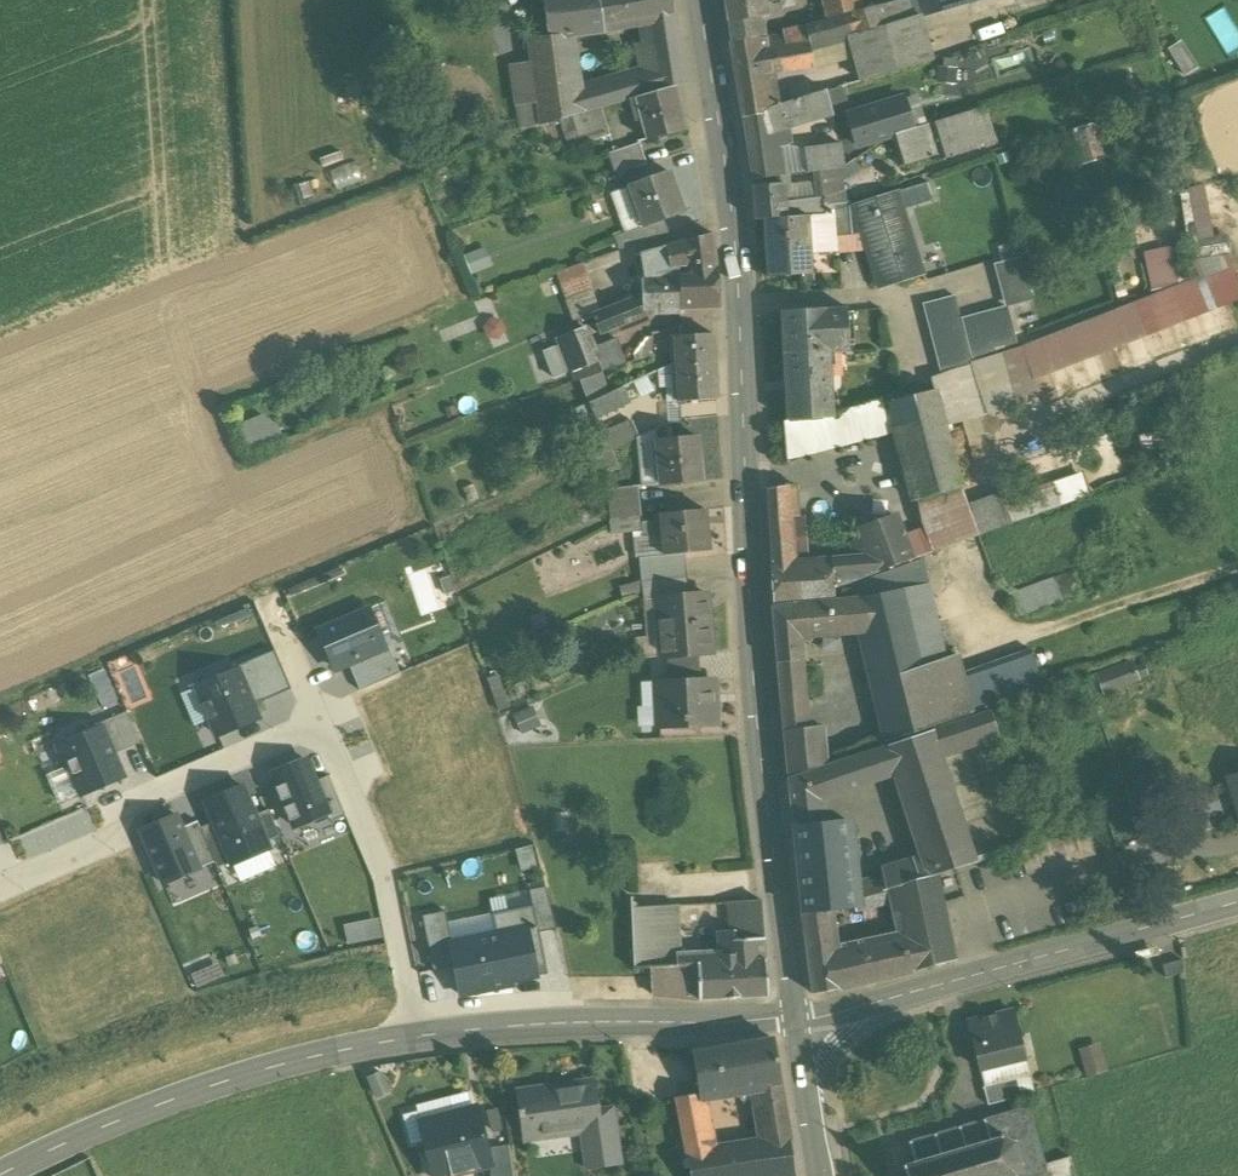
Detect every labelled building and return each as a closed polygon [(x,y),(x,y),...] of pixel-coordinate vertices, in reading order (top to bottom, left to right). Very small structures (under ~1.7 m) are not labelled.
[(549,1),(554,38),(573,35),(573,32),(602,27),(598,0),(549,0),(549,1)] [(602,27),(651,19),(654,41),(677,36),(671,0),(598,0),(602,27)] [(731,39),(760,35),(757,18),(766,17),(764,0),(725,0),(731,39)] [(832,15),(861,7),(859,0),(827,0),(832,15)] [(885,4),(891,25),(918,17),(913,0),(900,0),(885,4)] [(918,17),(920,16),(969,2),(968,0),(913,0),(918,17)] [(549,1),(530,4),(535,41),(554,38),(549,1)] [(885,4),(852,13),(858,35),(891,25),(885,4)] [(852,13),(782,31),(783,34),(731,43),(732,44),(774,37),(779,73),(812,67),(812,49),(850,37),(858,35),(852,13)] [(858,35),(850,37),(861,82),(904,70),(933,60),(920,16),(918,17),(858,35)] [(535,41),(528,42),(537,109),(539,126),(575,116),(584,113),(581,90),(573,35),(554,38),(535,41)] [(654,41),(637,45),(643,72),(648,95),(675,87),(684,84),(677,36),(654,41)] [(774,37),(732,44),(737,80),(768,75),(773,74),(779,73),(774,37)] [(1168,49),(1184,75),(1200,64),(1184,39),(1168,49)] [(643,72),(581,90),(584,113),(601,108),(635,98),(648,95),(643,72)] [(768,75),(737,80),(740,99),(764,95),(776,94),(774,81),(769,82),(768,75)] [(648,95),(635,98),(646,141),(686,130),(675,87),(648,95)] [(826,89),(766,107),(767,114),(768,115),(783,113),(783,116),(829,102),(826,89)] [(764,95),(740,99),(743,118),(767,114),(766,107),(764,95)] [(903,99),(848,116),(857,146),(892,136),(913,130),(903,99)] [(913,130),(892,136),(901,167),(940,156),(941,162),(999,144),(988,107),(913,130)] [(584,113),(575,116),(583,144),(609,136),(601,108),(584,113)] [(537,109),(523,111),(525,130),(539,126),(537,109)] [(783,113),(768,115),(767,114),(743,118),(742,118),(752,180),(783,176),(779,148),(787,147),(783,116),(783,113)] [(1107,156),(1097,123),(1061,133),(1071,166),(1107,156)] [(640,144),(609,154),(617,175),(647,165),(640,144)] [(841,145),(805,151),(808,171),(843,166),(841,145)] [(838,169),(818,172),(822,199),(824,207),(833,205),(844,203),(838,169)] [(669,172),(630,186),(630,187),(644,227),(664,221),(683,213),(669,172)] [(927,181),(909,187),(914,202),(932,196),(927,181)] [(783,183),(752,187),(754,220),(766,219),(787,217),(785,203),(783,183)] [(630,187),(613,193),(627,233),(644,227),(630,187)] [(909,187),(895,192),(899,207),(914,202),(909,187)] [(895,192),(854,204),(881,288),(921,275),(899,207),(895,192)] [(822,199),(785,203),(787,217),(808,215),(825,213),(824,207),(822,199)] [(850,201),(844,203),(833,205),(834,214),(835,238),(852,237),(850,201)] [(834,214),(808,215),(808,216),(811,254),(836,253),(835,238),(834,214)] [(787,217),(766,219),(770,278),(812,276),(811,254),(808,216),(787,217)] [(627,233),(615,237),(619,251),(668,234),(664,221),(644,227),(627,233)] [(708,235),(664,248),(669,264),(694,261),(695,276),(717,275),(712,234),(708,235)] [(488,246),(467,254),(474,271),(495,263),(488,246)] [(664,248),(634,256),(640,281),(643,281),(643,278),(672,277),(669,264),(664,248)] [(1037,383),(1237,304),(1237,282),(1226,252),(1191,266),(1196,279),(1024,346),(1037,383)] [(1021,259),(996,265),(1004,294),(1009,293),(1012,306),(1032,300),(1021,259)] [(601,275),(572,286),(581,312),(610,301),(601,275)] [(695,276),(680,277),(681,310),(718,308),(717,275),(695,276)] [(672,277),(643,278),(643,281),(643,294),(644,311),(645,311),(681,310),(680,277),(672,277)] [(643,294),(594,314),(603,335),(645,318),(645,311),(644,311),(643,294)] [(973,364),(955,297),(924,305),(943,375),(973,364)] [(847,307),(780,312),(784,356),(829,352),(829,354),(851,353),(847,307)] [(1007,307),(962,319),(970,349),(1015,337),(1007,307)] [(495,311),(479,316),(493,349),(509,343),(495,311)] [(586,329),(558,339),(571,373),(598,363),(586,329)] [(713,335),(676,337),(677,365),(715,363),(714,348),(717,348),(717,337),(714,337),(713,335)] [(1037,383),(1024,346),(981,361),(996,411),(1016,405),(1015,401),(1040,395),(1037,383)] [(829,352),(784,356),(788,421),(834,417),(829,354),(829,352)] [(943,375),(930,380),(933,390),(943,426),(996,411),(981,361),(973,364),(943,375)] [(715,363),(677,365),(679,402),(717,400),(715,363)] [(671,366),(660,371),(661,388),(669,388),(669,402),(679,402),(677,365),(671,366)] [(619,390),(592,403),(598,417),(626,404),(619,390)] [(933,390),(891,403),(917,500),(961,488),(943,426),(933,390)] [(248,421),(254,443),(283,435),(276,412),(248,421)] [(681,420),(655,431),(656,441),(682,439),(681,420)] [(638,438),(632,421),(605,433),(612,449),(637,439),(638,438)] [(638,438),(637,439),(642,487),(660,485),(656,441),(655,431),(638,438)] [(605,433),(585,441),(592,458),(612,449),(605,433)] [(682,439),(656,441),(660,485),(702,481),(697,437),(682,439)] [(922,529),(902,536),(911,560),(1089,495),(1081,473),(1023,494),(1021,491),(1002,498),(1001,494),(967,506),(961,488),(917,500),(922,529)] [(638,486),(607,490),(612,534),(643,531),(642,522),(638,486)] [(788,487),(768,489),(773,567),(793,565),(788,487)] [(707,509),(662,515),(662,520),(664,535),(667,555),(667,556),(688,553),(712,550),(707,509)] [(895,517),(860,530),(864,540),(856,543),(854,548),(858,559),(831,561),(831,563),(833,562),(835,589),(911,560),(902,536),(895,517)] [(662,520),(642,522),(643,531),(644,538),(664,535),(662,520)] [(667,555),(641,558),(641,582),(690,577),(688,553),(667,556),(667,555)] [(831,563),(795,565),(793,565),(773,567),(771,567),(774,602),(836,598),(835,589),(833,562),(831,563)] [(690,577),(641,582),(644,601),(660,599),(660,598),(691,595),(690,577)] [(1010,596),(1019,618),(1062,601),(1053,579),(1010,596)] [(925,586),(903,592),(913,629),(923,667),(945,660),(925,586)] [(902,587),(852,597),(860,627),(864,645),(913,629),(903,592),(902,587)] [(691,595),(660,598),(660,599),(665,657),(672,657),(701,654),(714,653),(710,594),(691,595)] [(852,597),(832,600),(834,632),(860,627),(852,597)] [(832,600),(774,605),(777,639),(802,636),(834,632),(832,600)] [(321,632),(337,670),(349,665),(384,651),(368,612),(321,632)] [(913,629),(864,645),(870,670),(874,684),(905,674),(923,667),(913,629)] [(802,636),(777,639),(784,711),(808,707),(807,695),(802,636)] [(349,665),(360,691),(400,674),(389,648),(384,651),(349,665)] [(237,667),(238,670),(253,706),(292,690),(275,651),(237,667)] [(923,667),(905,674),(924,728),(925,732),(928,730),(990,709),(1045,689),(1033,651),(965,675),(961,655),(945,660),(923,667)] [(701,654),(672,657),(673,683),(702,682),(701,654)] [(1133,664),(1097,677),(1103,692),(1138,679),(1133,664)] [(211,720),(218,736),(259,719),(253,706),(238,670),(198,687),(205,704),(203,705),(210,721),(211,720)] [(870,670),(807,695),(808,707),(821,703),(874,684),(870,670)] [(905,674),(874,684),(888,725),(893,739),(924,728),(905,674)] [(673,683),(672,683),(659,684),(660,725),(718,723),(717,682),(702,682),(673,683)] [(808,707),(784,711),(790,775),(826,762),(821,703),(808,707)] [(990,709),(928,730),(972,864),(1005,854),(973,748),(1000,739),(990,709)] [(101,723),(103,728),(115,755),(141,744),(128,712),(101,723)] [(888,725),(872,731),(877,745),(893,739),(888,725)] [(103,728),(59,746),(68,767),(70,766),(82,795),(124,778),(115,755),(103,728)] [(925,732),(887,745),(897,775),(925,857),(931,877),(935,876),(972,864),(928,730),(925,732)] [(887,745),(788,779),(792,826),(824,823),(821,800),(897,775),(887,745)] [(294,829),(329,814),(316,781),(307,760),(271,774),(294,829)] [(330,775),(316,781),(329,814),(333,823),(347,817),(330,775)] [(256,817),(243,788),(205,804),(214,824),(231,863),(232,866),(270,849),(268,844),(256,817)] [(269,811),(256,817),(268,844),(280,838),(269,811)] [(140,831),(164,884),(199,869),(182,829),(176,816),(140,831)] [(824,823),(792,826),(801,914),(803,914),(833,911),(855,908),(853,894),(846,822),(824,823)] [(182,829),(199,869),(215,863),(200,831),(196,823),(182,829)] [(214,824),(200,831),(215,863),(217,869),(231,863),(214,824)] [(1073,832),(1061,836),(1067,862),(1079,858),(1073,832)] [(1061,836),(1019,850),(1026,876),(1067,863),(1067,862),(1061,836)] [(925,857),(880,871),(881,874),(884,887),(885,891),(893,888),(931,877),(925,857)] [(881,874),(862,878),(864,891),(884,887),(881,874)] [(931,877),(893,888),(895,898),(904,938),(906,938),(913,973),(951,962),(952,963),(954,962),(935,876),(931,877)] [(864,891),(853,894),(855,908),(895,898),(893,888),(885,891),(884,887),(864,891)] [(535,909),(539,933),(557,930),(547,891),(532,894),(535,909)] [(762,901),(732,904),(736,932),(737,941),(764,939),(762,901)] [(674,907),(632,909),(634,969),(652,969),(677,967),(674,907)] [(535,909),(494,917),(497,936),(528,930),(537,977),(547,975),(539,933),(535,909)] [(833,911),(803,914),(808,958),(839,952),(833,911)] [(426,918),(436,972),(457,968),(453,944),(447,914),(426,918)] [(343,928),(347,946),(381,939),(378,921),(343,928)] [(497,936),(453,944),(457,968),(462,993),(537,979),(537,977),(528,930),(497,936)] [(734,954),(723,955),(723,962),(698,963),(699,1001),(769,997),(764,939),(737,941),(736,932),(733,932),(734,954)] [(839,952),(808,958),(813,995),(839,990),(840,990),(842,990),(842,989),(875,981),(875,982),(878,981),(911,973),(911,974),(913,973),(906,938),(904,938),(839,952)] [(1182,959),(1162,965),(1165,976),(1185,971),(1182,959)] [(698,963),(677,967),(652,969),(652,996),(699,1001),(698,963)] [(1013,1011),(967,1023),(979,1069),(1025,1058),(1013,1011)] [(774,1039),(694,1052),(700,1087),(701,1095),(702,1095),(758,1085),(781,1082),(774,1039)] [(1098,1044),(1077,1051),(1087,1078),(1107,1071),(1098,1044)] [(1016,1078),(984,1088),(989,1106),(1021,1096),(1016,1078)] [(781,1082),(758,1085),(768,1144),(790,1140),(781,1082)] [(595,1084),(570,1088),(569,1085),(518,1093),(523,1125),(525,1124),(528,1140),(584,1131),(590,1167),(621,1162),(613,1109),(599,1111),(595,1084)] [(691,1086),(675,1089),(688,1156),(712,1152),(702,1095),(701,1095),(700,1087),(691,1086)] [(907,1143),(912,1161),(914,1160),(917,1159),(918,1163),(939,1156),(938,1153),(941,1152),(942,1155),(964,1149),(963,1146),(966,1145),(967,1148),(989,1142),(988,1138),(991,1137),(992,1141),(1001,1138),(1001,1134),(1004,1135),(1004,1138),(1012,1142),(1015,1140),(1017,1143),(1015,1145),(1020,1163),(1023,1163),(1023,1167),(1019,1166),(1015,1174),(1016,1175),(1013,1175),(1048,1175),(1045,1165),(1028,1107),(907,1143)] [(421,1122),(426,1141),(435,1175),(455,1175),(485,1168),(491,1166),(487,1149),(476,1108),(421,1122)] [(418,1111),(403,1115),(411,1145),(426,1141),(421,1122),(418,1111)] [(967,1148),(966,1145),(963,1146),(964,1149),(942,1155),(941,1152),(938,1153),(939,1156),(918,1163),(917,1159),(914,1160),(915,1164),(905,1167),(901,1164),(899,1167),(904,1169),(906,1175),(1013,1175),(1016,1175),(1015,1174),(1019,1166),(1023,1167),(1023,1163),(1020,1163),(1015,1145),(1017,1143),(1015,1140),(1012,1142),(1004,1138),(1004,1135),(1001,1134),(1001,1138),(992,1141),(991,1137),(988,1138),(989,1142),(967,1148)] [(688,1156),(691,1175),(796,1175),(790,1140),(768,1144),(712,1152),(688,1156)] [(510,1146),(487,1149),(491,1166),(485,1168),(486,1175),(514,1175),(510,1146)] [(1045,1165),(1048,1175),(1075,1175),(1070,1158),(1045,1165)]
